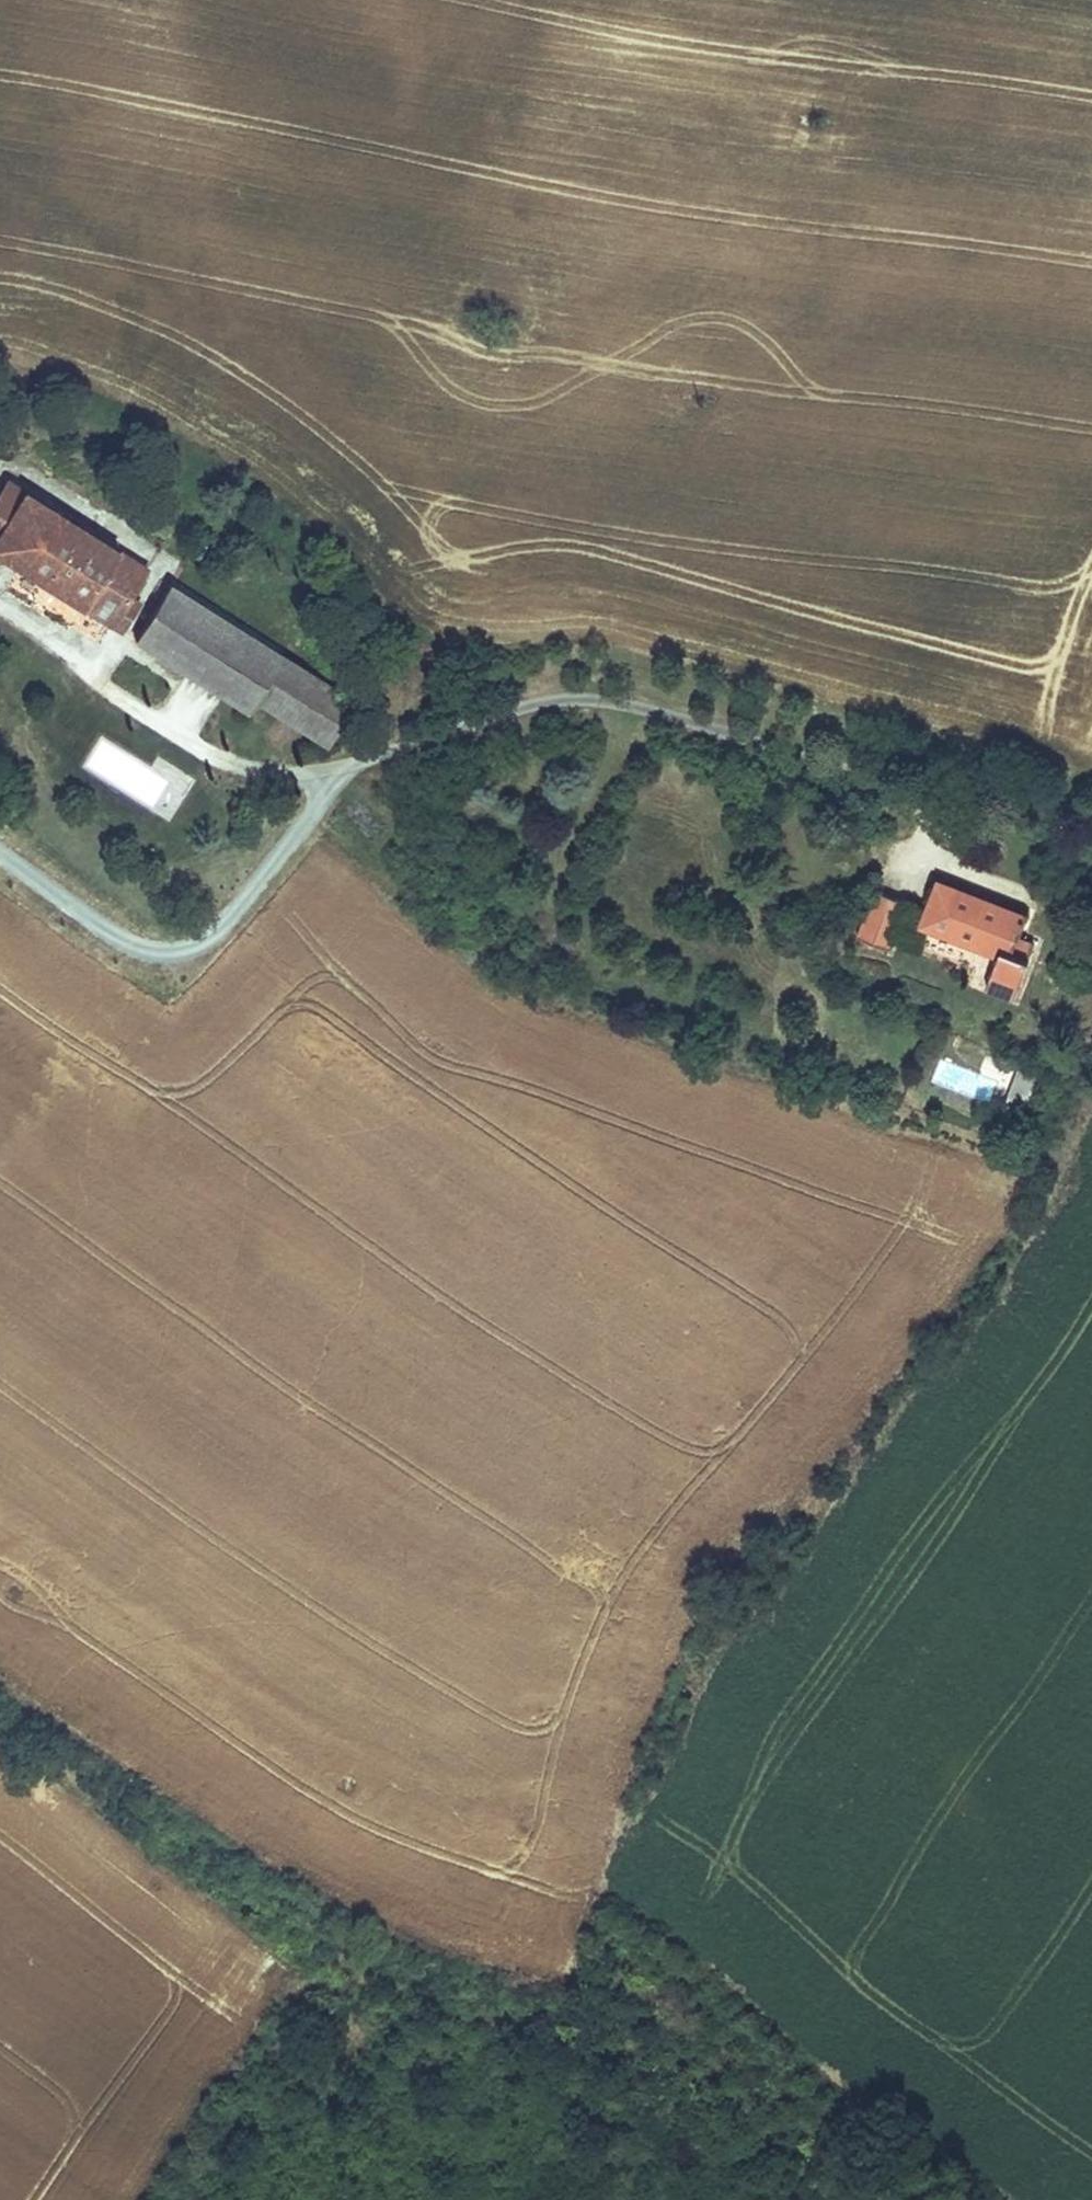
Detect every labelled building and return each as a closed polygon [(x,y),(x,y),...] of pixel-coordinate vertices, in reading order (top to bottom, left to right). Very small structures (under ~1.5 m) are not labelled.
[(0,529),(0,559),(113,631),(151,569),(25,489),(0,529)] [(171,582),(136,642),(249,714),(256,703),(286,656),(171,582)] [(356,702),(286,656),(256,703),(328,749),(356,702)] [(1026,915),(938,880),(919,926),(1008,962),(1026,915)] [(893,946),(906,898),(874,889),(861,937),(893,946)] [(1020,1069),(1010,1093),(1027,1100),(1037,1076),(1020,1069)]
